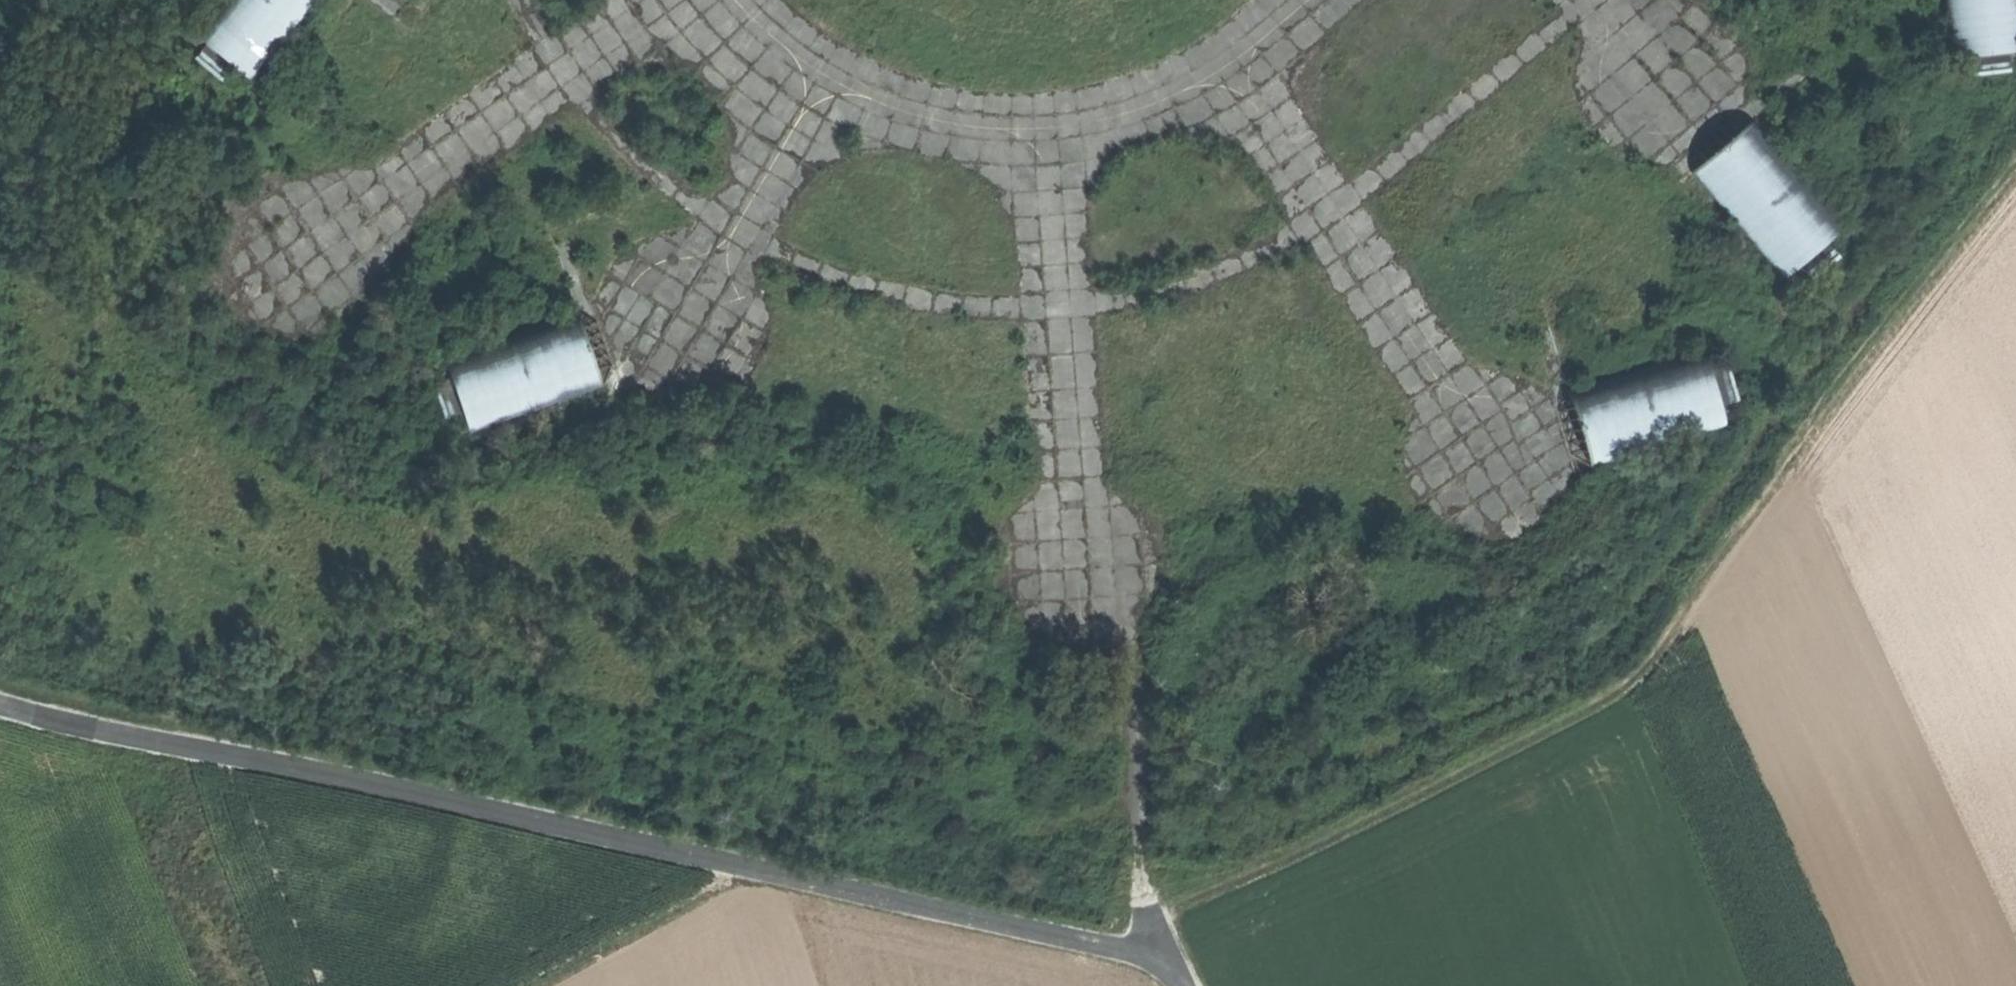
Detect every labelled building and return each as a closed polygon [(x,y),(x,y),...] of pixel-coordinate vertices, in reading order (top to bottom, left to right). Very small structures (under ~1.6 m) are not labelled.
[(190,38),(245,81),(309,0),(220,0),(190,38)] [(1954,63),(2015,55),(2015,0),(1947,0),(1954,63)] [(1790,284),(1844,240),(1754,130),(1700,174),(1790,284)] [(598,379),(568,316),(439,377),(469,440),(598,379)] [(1726,414),(1702,348),(1568,396),(1592,462),(1726,414)]
